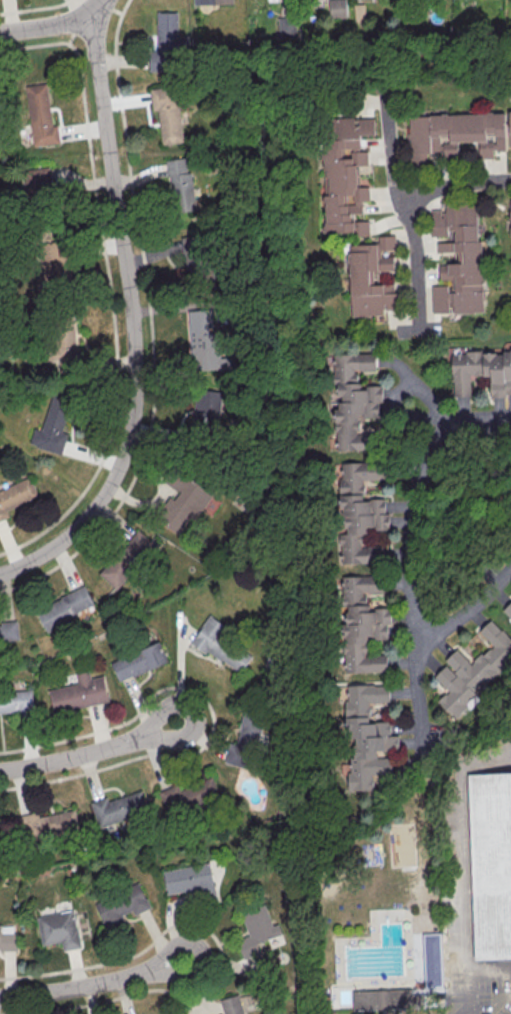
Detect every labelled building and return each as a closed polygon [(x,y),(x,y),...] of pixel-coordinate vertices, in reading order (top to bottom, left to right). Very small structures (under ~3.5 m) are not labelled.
[(329,17),(347,17),(347,0),(329,0),(329,17)] [(178,11),(158,12),(158,50),(150,50),(150,71),(180,71),(180,47),(188,47),(188,39),(178,39),(178,11)] [(295,24),(279,24),(279,35),(295,35),(295,24)] [(59,143),(57,123),(52,124),(48,83),(28,85),(34,146),(59,143)] [(183,143),(180,86),(150,88),(152,111),(159,110),(162,144),(183,143)] [(446,115),(486,114),(486,112),(492,112),(492,113),(504,113),(505,151),(494,152),(494,150),(492,150),(492,159),(478,159),(477,141),(456,142),(456,159),(442,160),(442,152),(439,152),(439,153),(425,153),(425,169),(409,169),(409,139),(405,139),(405,134),(408,134),(408,117),(429,117),(429,116),(440,115),(440,114),(446,114),(446,115)] [(325,237),(370,236),(369,220),(362,220),(362,201),(370,201),(370,186),(360,186),(359,166),(368,165),(368,151),(361,151),(360,135),(374,135),(374,117),(323,118),(325,237)] [(167,161),(176,212),(198,208),(188,157),(167,161)] [(51,168),(22,169),(22,196),(61,196),(60,181),(51,181),(51,168)] [(450,205),(475,205),(475,216),(476,216),(477,242),(480,241),(481,275),(483,275),(483,285),(481,285),(482,291),(481,291),(482,312),(472,313),(459,314),(459,313),(451,313),(451,308),(447,308),(447,313),(431,314),(430,286),(447,286),(447,293),(450,293),(450,280),(438,281),(438,266),(446,265),(446,264),(461,263),(461,261),(457,261),(457,252),(454,252),(454,253),(435,253),(435,243),(436,243),(436,241),(443,240),(443,239),(436,239),(436,237),(429,237),(429,226),(431,226),(430,211),(439,211),(439,219),(442,218),(441,213),(444,213),(444,206),(450,206),(450,205)] [(350,317),(382,316),(382,310),(398,310),(397,283),(374,284),(374,271),(394,270),(394,252),(396,252),(395,235),(378,235),(378,244),(347,245),(350,317)] [(184,277),(209,277),(207,236),(183,236),(184,277)] [(191,369),(231,369),(230,313),(191,313),(191,369)] [(471,395),(470,376),(490,376),(490,396),(510,395),(510,349),(451,350),(452,396),(471,395)] [(336,451),(376,451),(376,432),(359,433),(359,417),(383,417),(383,384),(360,385),(359,370),(376,370),(376,353),(335,353),(336,451)] [(217,424),(217,390),(194,390),(194,424),(217,424)] [(63,454),(68,434),(63,432),(71,398),(51,393),(42,430),(34,428),(29,446),(63,454)] [(340,462),(342,564),(383,563),(382,545),(369,546),(368,531),(389,531),(389,498),(366,498),(365,480),(385,479),(385,461),(340,462)] [(213,491),(175,467),(165,482),(176,489),(157,520),(184,537),(213,491)] [(11,517),(8,509),(39,496),(31,477),(0,489),(0,522),(11,517)] [(117,590),(156,545),(138,529),(99,573),(117,590)] [(344,673),(389,672),(388,655),(368,655),(368,640),(390,639),(389,624),(395,624),(395,606),(366,607),(366,593),(385,593),(385,575),(343,575),(344,673)] [(36,607),(46,630),(97,609),(87,586),(36,607)] [(502,611),(510,620),(510,602),(502,611)] [(190,642),(243,676),(257,654),(225,634),(229,627),(208,614),(190,642)] [(472,664),(459,650),(432,676),(448,691),(438,701),(455,719),(510,665),(510,638),(492,618),(479,631),(492,644),(472,664)] [(0,622),(0,645),(19,644),(19,621),(0,622)] [(169,662),(160,642),(110,662),(118,683),(169,662)] [(48,690),(53,713),(109,702),(104,676),(92,679),(91,671),(76,674),(78,684),(48,690)] [(390,685),(349,684),(347,791),(374,791),(374,774),(393,775),(393,752),(399,752),(400,735),(391,734),(392,722),(370,721),(371,702),(390,702),(390,685)] [(0,692),(0,714),(34,714),(34,692),(0,692)] [(234,745),(254,752),(266,717),(246,710),(234,745)] [(460,777),(455,777),(449,777),(449,758),(459,758),(460,777)] [(470,774),(510,773),(510,960),(478,961),(470,774)] [(222,799),(215,779),(199,783),(206,804),(222,799)] [(157,792),(164,812),(186,804),(179,784),(157,792)] [(92,804),(99,828),(149,813),(141,788),(92,804)] [(26,816),(29,838),(80,831),(77,809),(26,816)] [(165,869),(168,892),(214,885),(210,863),(165,869)] [(125,924),(122,916),(148,905),(139,883),(95,902),(107,931),(125,924)] [(242,913),(249,936),(237,940),(243,959),(261,953),(257,942),(282,934),(278,922),(273,924),(266,904),(242,913)] [(36,916),(41,944),(62,940),(63,951),(82,947),(75,909),(36,916)] [(18,951),(18,925),(0,925),(0,951),(18,951)] [(423,937),(444,936),(446,990),(425,991),(423,937)] [(355,992),(415,989),(415,996),(426,996),(427,1008),(355,1011),(355,992)] [(220,999),(224,1013),(245,1013),(240,994),(220,999)] [(330,1001),(330,1009),(339,1009),(338,1000),(330,1001)]
